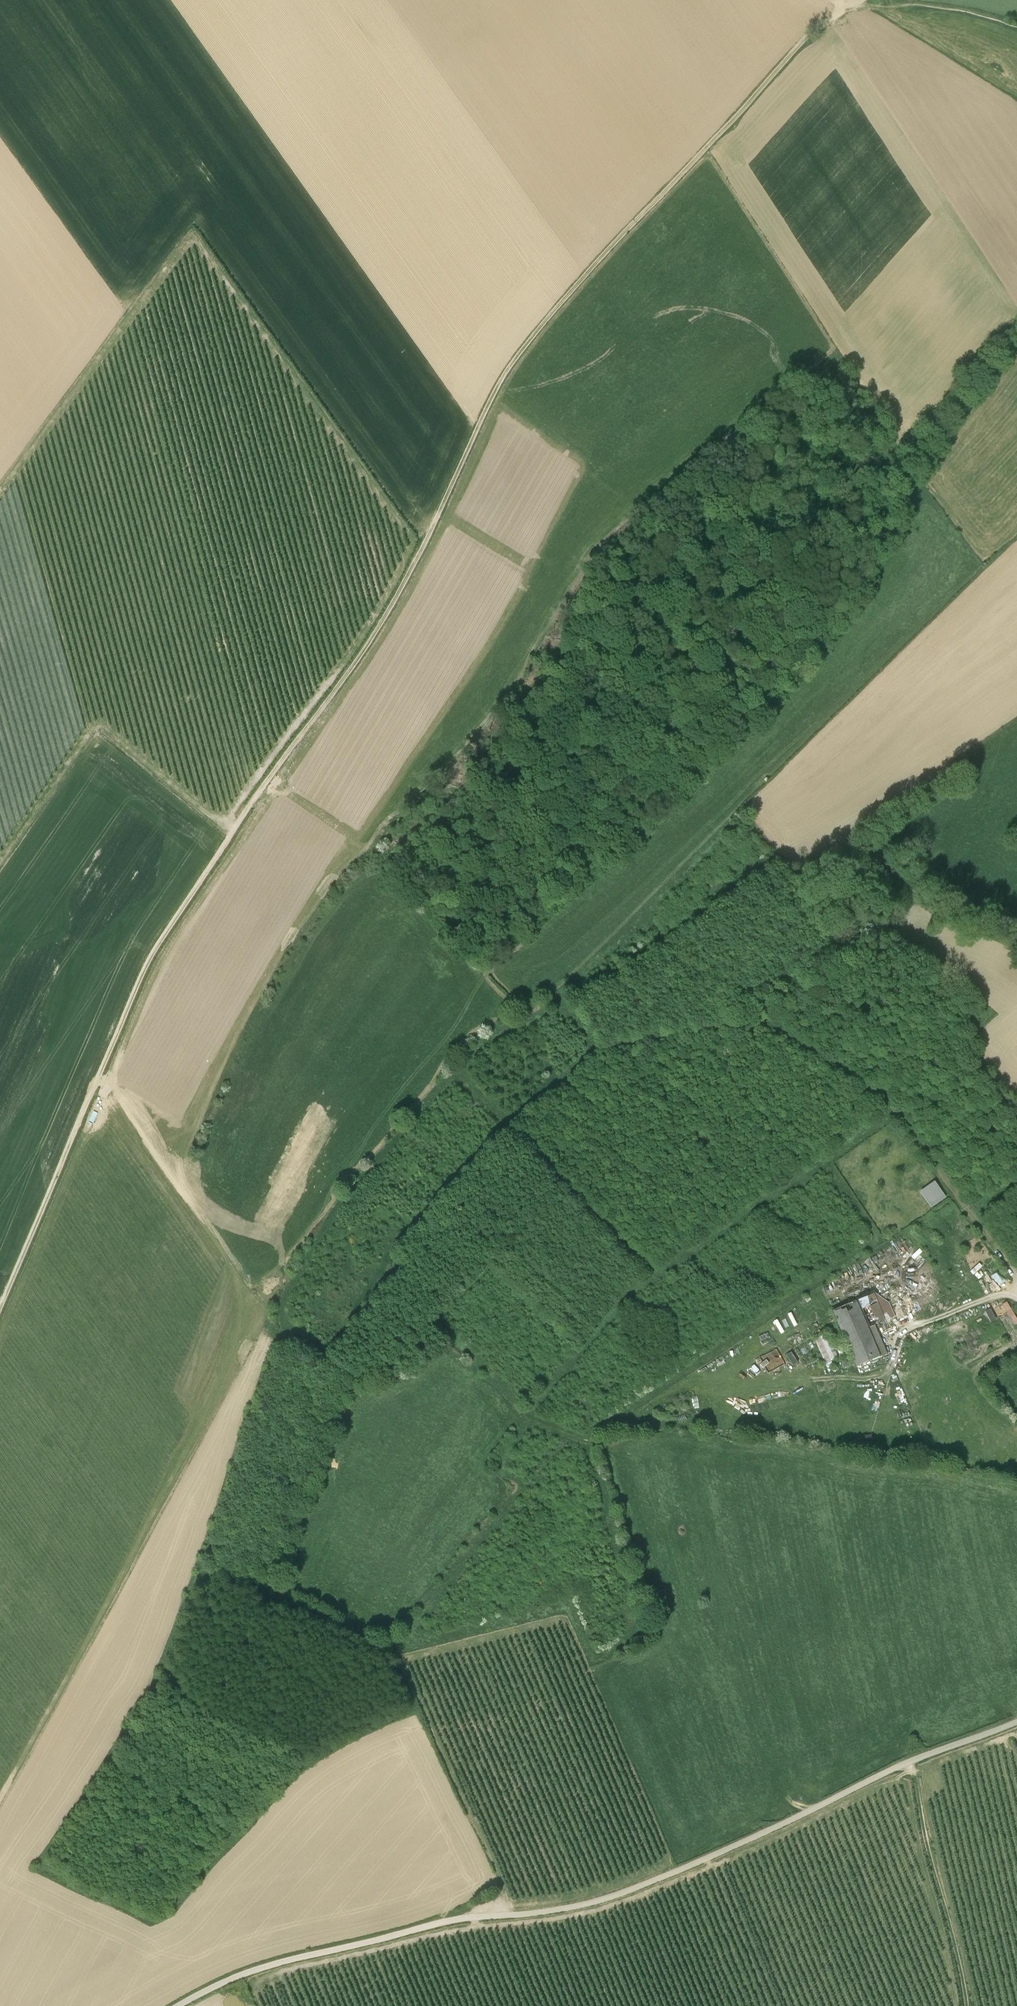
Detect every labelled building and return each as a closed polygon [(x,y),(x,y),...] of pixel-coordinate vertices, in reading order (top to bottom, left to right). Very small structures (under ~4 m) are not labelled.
[(933,1184),(918,1195),(929,1211),(944,1201),(933,1184)] [(873,1296),(831,1314),(854,1369),(885,1356),(873,1328),(893,1319),(887,1305),(873,1296)] [(996,1309),(1002,1320),(1009,1316),(1014,1325),(1016,1324),(1016,1320),(1007,1302),(996,1309)] [(827,1335),(813,1341),(826,1371),(831,1368),(831,1366),(839,1363),(827,1335)]
